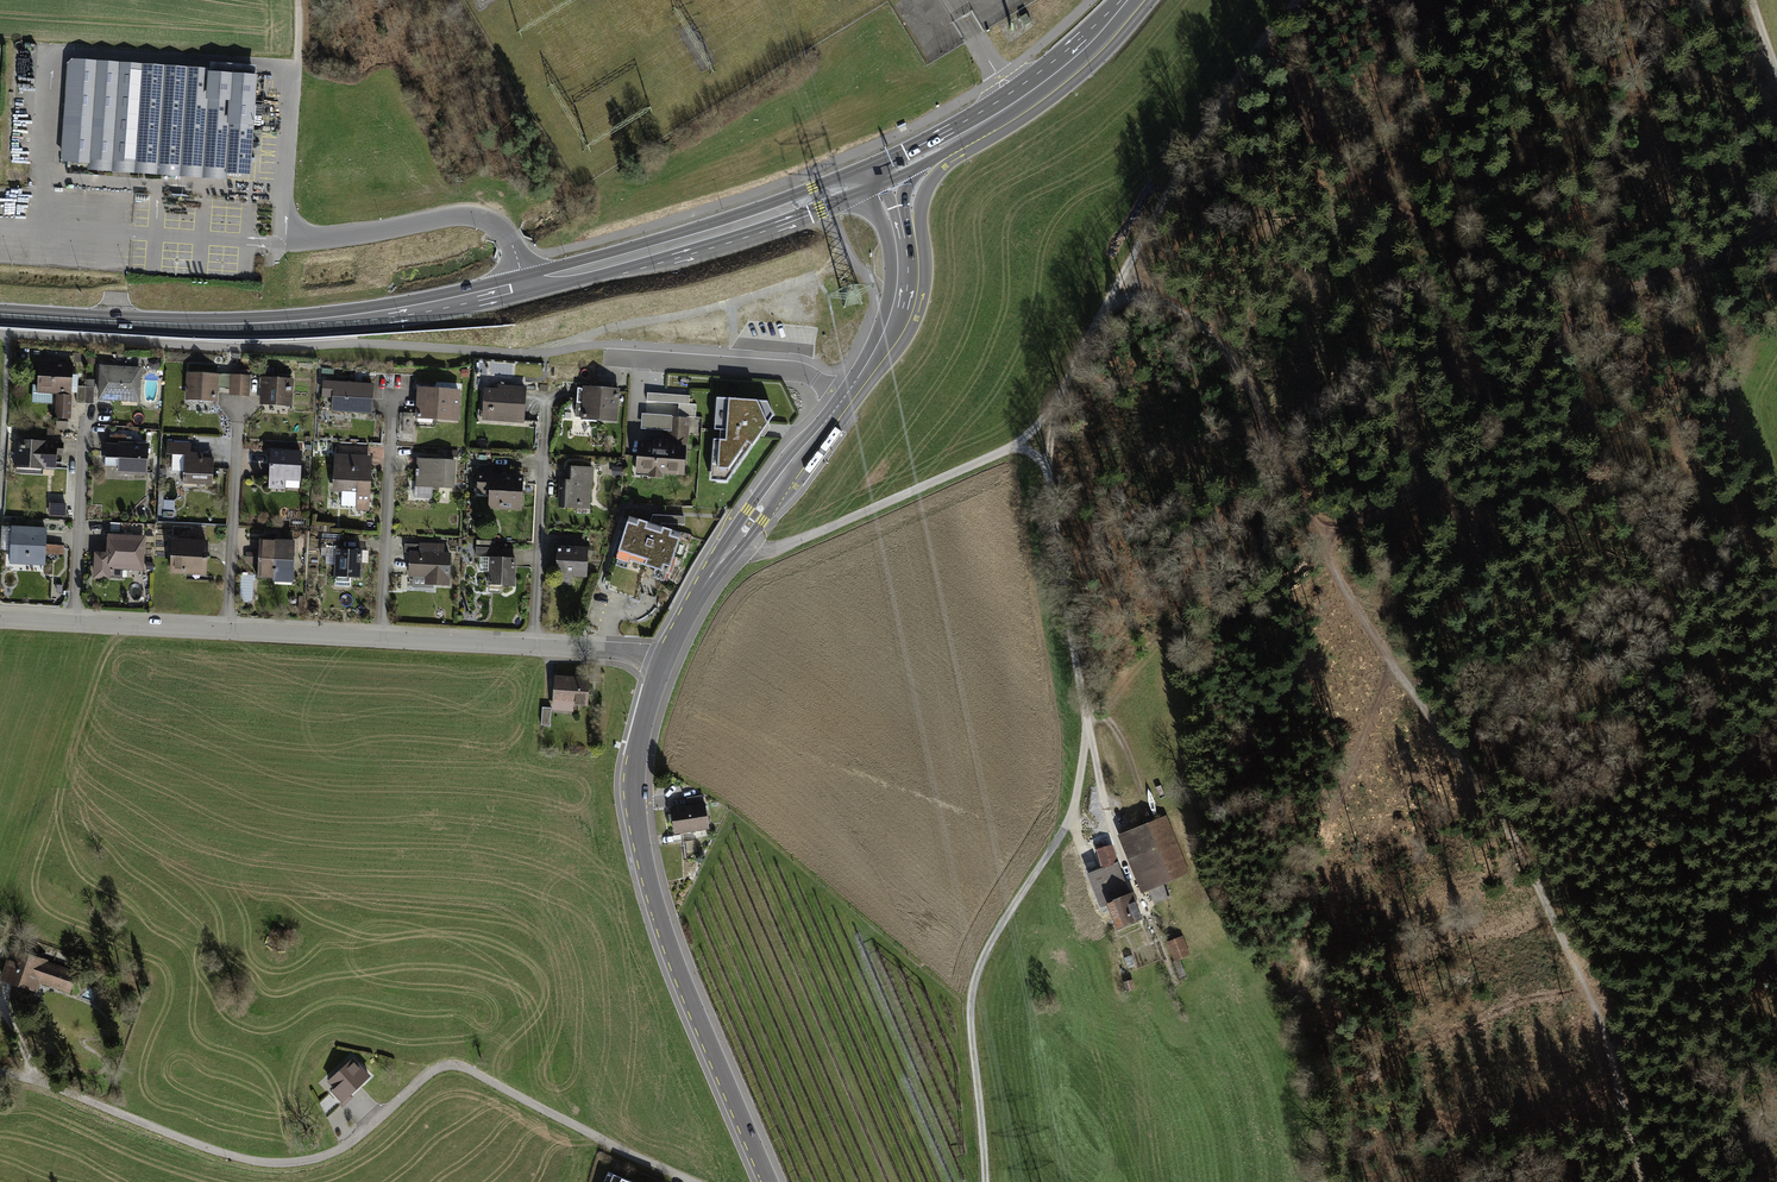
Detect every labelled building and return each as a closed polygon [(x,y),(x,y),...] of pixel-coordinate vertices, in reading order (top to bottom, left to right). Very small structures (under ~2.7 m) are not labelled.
[(74,65),(256,78),(256,66),(210,63),(210,68),(73,59),(68,64),(61,157),(65,163),(88,164),(88,170),(179,177),(179,175),(180,164),(67,157),(74,65)] [(250,162),(256,78),(74,65),(67,157),(180,164),(179,175),(226,179),(226,168),(249,169),(250,162)] [(72,364),(39,363),(38,386),(49,387),(49,392),(71,392),(71,386),(77,386),(78,374),(71,374),(72,364)] [(139,369),(102,367),(100,398),(137,399),(139,369)] [(221,375),(189,374),(188,396),(215,398),(216,386),(220,387),(221,375)] [(239,393),(240,377),(232,376),(231,393),(239,393)] [(249,377),(240,377),(239,393),(248,394),(249,377)] [(291,380),(260,378),(260,381),(264,382),(262,404),(289,406),(291,380)] [(357,384),(335,383),(333,409),(370,412),(372,385),(362,385),(362,387),(357,387),(357,384)] [(86,386),(77,386),(76,403),(85,403),(86,386)] [(94,387),(86,386),(85,403),(94,404),(94,387)] [(499,391),(485,390),(484,410),(493,410),(492,419),(523,421),(525,393),(510,392),(511,388),(510,387),(500,387),(499,388),(499,391)] [(458,391),(419,388),(417,417),(421,417),(421,414),(433,414),(433,418),(456,419),(458,391)] [(617,391),(578,388),(575,417),(615,420),(617,391)] [(69,418),(70,396),(57,396),(56,417),(69,418)] [(716,481),(726,482),(773,415),(767,401),(723,398),(716,481)] [(686,444),(687,419),(671,418),(669,443),(686,444)] [(146,473),(147,446),(132,445),(133,438),(127,437),(127,436),(110,435),(110,444),(106,443),(105,458),(119,458),(118,471),(146,473)] [(44,443),(18,441),(17,462),(42,463),(42,467),(54,468),(55,453),(62,454),(62,443),(44,442),(44,443)] [(167,442),(167,454),(172,454),(172,471),(183,471),(183,482),(212,483),(213,460),(196,459),(196,454),(188,454),(189,444),(173,444),(173,442),(167,442)] [(643,458),(642,470),(649,470),(651,475),(660,475),(662,471),(681,473),(683,448),(665,447),(665,442),(655,442),(655,446),(640,445),(639,458),(643,458)] [(301,453),(271,452),(269,486),(285,487),(285,478),(299,478),(301,453)] [(338,466),(371,468),(371,456),(334,454),(334,466),(338,466)] [(453,487),(454,461),(418,459),(417,469),(416,469),(416,476),(417,476),(417,485),(453,487)] [(371,468),(338,466),(337,490),(342,490),(341,505),(356,506),(356,510),(369,510),(371,468)] [(591,483),(592,468),(567,467),(566,481),(563,481),(563,494),(565,494),(564,497),(562,497),(562,507),(579,507),(579,505),(581,505),(581,503),(588,503),(589,483),(591,483)] [(489,468),(480,468),(478,494),(490,495),(490,505),(520,507),(522,478),(488,476),(489,468)] [(652,514),(650,523),(652,518),(661,521),(660,526),(661,527),(662,524),(685,525),(685,516),(652,514)] [(650,523),(629,517),(617,556),(668,572),(681,533),(661,527),(660,526),(661,521),(652,518),(650,523)] [(3,521),(2,546),(10,546),(11,521),(3,521)] [(25,528),(13,528),(11,558),(29,558),(29,563),(44,563),(46,529),(31,528),(31,532),(25,531),(25,528)] [(143,537),(109,536),(108,554),(96,554),(95,576),(108,577),(108,566),(141,568),(143,537)] [(339,540),(322,539),(321,548),(337,549),(335,586),(350,586),(350,577),(360,577),(361,550),(339,549),(339,540)] [(184,541),(173,541),(171,571),(186,572),(186,569),(205,570),(207,542),(195,542),(195,540),(184,540),(184,541)] [(293,542),(260,540),(259,557),(257,557),(257,554),(247,553),(247,560),(249,562),(259,562),(258,576),(274,577),(275,580),(291,581),(291,572),(292,572),(293,542)] [(448,584),(449,554),(420,553),(421,544),(405,544),(404,552),(411,552),(410,575),(413,575),(413,587),(433,588),(433,583),(448,584)] [(513,586),(515,558),(494,557),(494,548),(476,547),(476,556),(480,556),(480,571),(490,571),(489,584),(513,586)] [(586,574),(587,554),(577,553),(577,549),(558,548),(557,573),(586,574)] [(588,680),(555,677),(554,698),(573,699),(573,703),(586,704),(588,680)] [(551,708),(542,707),(541,725),(550,725),(551,708)] [(675,833),(708,828),(705,804),(703,804),(702,796),(687,798),(688,806),(671,809),(675,833)] [(1186,871),(1164,817),(1126,832),(1155,904),(1170,897),(1163,880),(1186,871)] [(1117,863),(1111,845),(1098,848),(1104,868),(1089,874),(1101,906),(1109,903),(1129,895),(1115,864),(1117,863)] [(1118,926),(1140,917),(1133,900),(1136,898),(1134,893),(1129,895),(1109,903),(1118,926)] [(279,931),(274,936),(280,943),(286,937),(279,931)] [(1176,959),(1188,954),(1181,937),(1169,941),(1176,959)] [(11,955),(3,978),(29,987),(32,977),(69,989),(75,974),(44,963),(45,960),(22,952),(20,958),(11,955)] [(1124,957),(1128,968),(1136,965),(1132,954),(1124,957)] [(1133,987),(1132,981),(1125,982),(1127,989),(1133,987)] [(349,1094),(369,1076),(359,1065),(358,1066),(351,1060),(342,1068),(335,1074),(336,1074),(329,1081),(336,1088),(331,1092),(342,1104),(351,1097),(349,1094)] [(613,1174),(610,1181),(633,1181),(613,1174)]
